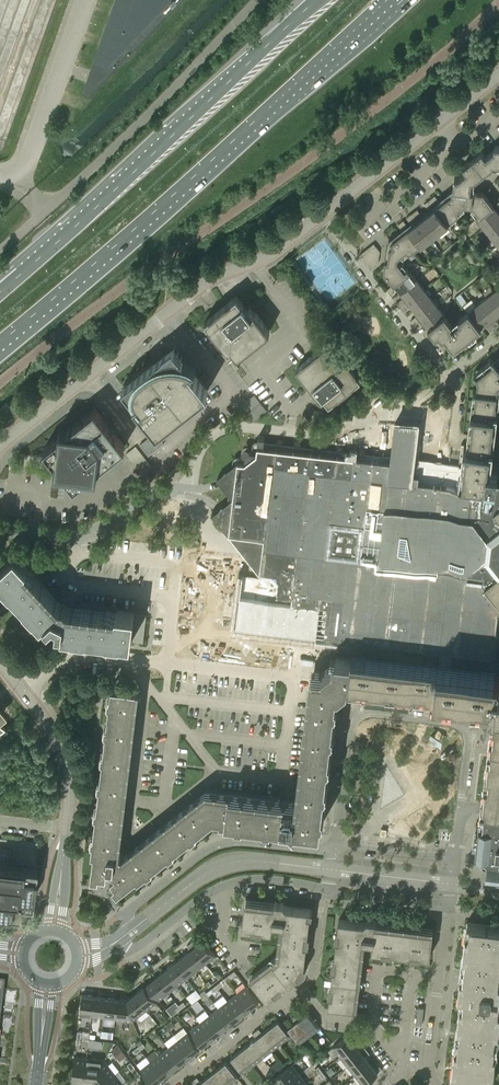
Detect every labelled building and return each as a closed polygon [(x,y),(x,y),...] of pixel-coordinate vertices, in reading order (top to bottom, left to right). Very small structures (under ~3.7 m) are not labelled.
[(484,154),(482,151),(472,158),(484,173),(493,166),(498,167),(498,145),(495,145),(494,149),(486,156),(484,154)] [(480,175),(484,173),(472,158),(463,165),(467,170),(459,177),(455,177),(453,189),(455,189),(455,192),(444,200),(455,213),(455,212),(467,203),(470,203),(473,207),(476,204),(478,192),(474,191),(475,179),(480,175)] [(473,207),(480,215),(481,216),(494,206),(483,192),(478,192),(476,204),(473,207)] [(435,195),(430,200),(433,204),(439,200),(435,195)] [(433,204),(430,200),(425,204),(428,208),(433,204)] [(444,200),(435,207),(448,223),(458,216),(455,212),(455,213),(444,200)] [(477,219),(484,227),(498,216),(498,213),(494,206),(481,216),(480,215),(477,218),(477,219)] [(439,230),(448,223),(435,207),(426,214),(439,230)] [(417,209),(412,213),(416,218),(421,214),(417,209)] [(416,218),(412,213),(407,217),(411,222),(416,218)] [(430,237),(439,230),(426,214),(418,221),(430,237)] [(491,236),(498,230),(498,216),(484,227),(491,236)] [(403,220),(398,224),(402,229),(407,225),(403,220)] [(422,244),(430,237),(418,221),(409,227),(422,244)] [(412,251),(422,244),(409,227),(400,234),(410,248),(412,251)] [(498,245),(498,244),(498,230),(491,236),(498,245)] [(398,257),(410,248),(400,234),(391,242),(386,245),(383,270),(394,284),(407,274),(407,273),(397,261),(398,257)] [(380,251),(374,243),(360,254),(371,269),(378,263),(380,251)] [(407,274),(394,284),(401,292),(417,279),(411,271),(410,270),(407,273),(407,274)] [(417,279),(401,292),(408,301),(424,288),(417,279)] [(391,286),(387,289),(390,294),(395,290),(391,286)] [(424,288),(408,301),(415,310),(431,297),(424,288)] [(485,298),(498,314),(498,298),(494,291),(487,297),(485,298)] [(461,293),(456,296),(462,305),(467,301),(461,293)] [(232,348),(238,356),(247,349),(261,338),(270,331),(265,325),(254,311),(250,305),(247,308),(237,295),(205,320),(229,351),(232,348)] [(431,297),(415,310),(422,319),(438,306),(431,297)] [(485,298),(477,305),(490,321),(498,314),(485,298)] [(402,299),(397,302),(400,307),(405,303),(402,299)] [(405,303),(400,307),(404,311),(409,308),(405,303)] [(477,305),(468,311),(481,328),(490,321),(477,305)] [(438,306),(422,319),(429,328),(445,316),(446,316),(438,306)] [(452,324),(446,316),(445,316),(429,328),(447,351),(453,347),(454,349),(481,328),(468,311),(458,319),(460,321),(452,328),(453,330),(450,332),(447,328),(452,324)] [(415,316),(411,320),(414,325),(419,321),(415,316)] [(419,321),(414,325),(418,329),(422,325),(419,321)] [(491,323),(487,327),(491,332),(495,328),(491,323)] [(317,394),(320,392),(329,404),(361,379),(337,349),(334,351),(328,344),(319,351),(319,350),(305,361),(305,362),(296,369),(311,389),(312,388),(316,394),(317,394)] [(184,359),(173,345),(122,385),(133,398),(133,401),(134,404),(135,407),(136,409),(137,411),(138,414),(140,418),(145,413),(158,430),(208,390),(191,368),(196,365),(196,364),(196,365),(193,363),(192,362),(190,361),(187,360),(184,359)] [(460,478),(496,482),(498,469),(498,467),(498,466),(491,465),(498,396),(498,366),(495,361),(476,375),(478,378),(471,433),(468,433),(465,464),(464,467),(463,477),(460,477),(460,478)] [(254,418),(267,409),(256,393),(243,402),(254,418)] [(118,436),(103,416),(95,407),(70,427),(68,429),(60,428),(59,436),(44,447),(52,456),(52,457),(57,464),(57,470),(63,471),(67,476),(75,486),(89,474),(96,475),(97,468),(100,466),(125,446),(118,436)] [(236,624),(309,633),(339,637),(382,642),(441,649),(441,646),(446,647),(445,649),(456,650),(456,651),(474,653),(493,655),(497,627),(498,616),(498,612),(498,483),(496,482),(460,478),(460,477),(463,477),(465,464),(420,458),(419,465),(415,465),(421,421),(421,420),(420,420),(420,419),(419,419),(408,419),(407,419),(407,420),(406,420),(406,421),(397,421),(392,458),(386,457),(385,457),(385,461),(293,450),(253,481),(236,624)] [(164,443),(156,433),(155,432),(140,444),(149,455),(164,443)] [(127,452),(144,473),(152,466),(135,446),(127,452)] [(42,622),(46,618),(50,623),(52,621),(53,622),(56,624),(57,624),(57,626),(63,627),(62,632),(73,634),(73,630),(87,632),(87,635),(107,638),(107,634),(121,636),(121,639),(131,641),(132,638),(135,615),(135,612),(117,610),(116,615),(65,609),(59,606),(24,568),(28,565),(15,552),(0,566),(0,577),(1,579),(4,577),(14,587),(11,589),(25,604),(27,602),(37,612),(35,614),(42,622)] [(132,638),(135,639),(142,640),(142,642),(143,642),(146,614),(145,616),(135,615),(132,638)] [(91,876),(98,877),(99,874),(107,875),(111,877),(116,883),(113,885),(114,886),(116,889),(118,891),(137,876),(138,878),(146,872),(153,866),(168,855),(175,849),(178,847),(187,840),(190,838),(197,832),(205,826),(204,825),(209,821),(213,818),(220,818),(225,819),(225,820),(226,820),(230,821),(235,821),(244,822),(254,823),(263,824),(272,826),(281,827),(281,829),(282,829),(282,827),(292,828),(293,827),(295,828),(296,828),(294,826),(296,824),(321,827),(323,805),(324,799),(325,799),(324,799),(324,798),(325,793),(326,780),(328,772),(328,771),(327,771),(331,744),(331,743),(334,717),(335,717),(335,716),(334,716),(337,690),(338,690),(339,689),(348,682),(349,680),(397,686),(406,687),(435,691),(448,693),(488,697),(493,698),(492,700),(493,701),(495,701),(495,704),(495,705),(494,710),(489,751),(489,757),(487,768),(485,768),(484,778),(486,779),(484,797),(482,797),(481,801),(481,803),(481,804),(480,815),(476,843),(484,844),(488,849),(487,863),(498,865),(498,671),(498,670),(451,665),(451,668),(439,666),(439,663),(352,653),(352,656),(337,654),(334,653),(333,661),(322,670),(311,668),(296,800),(206,789),(121,855),(121,854),(120,854),(140,689),(137,689),(134,688),(124,687),(120,687),(112,686),(112,687),(111,695),(109,705),(107,723),(106,732),(104,750),(103,759),(101,778),(100,787),(99,790),(98,802),(97,806),(96,815),(94,833),(93,842),(92,851),(92,852),(94,852),(91,876)] [(18,913),(19,901),(31,903),(36,866),(38,842),(0,838),(0,911),(18,913)] [(279,957),(250,980),(266,1000),(275,994),(273,991),(280,986),(282,988),(299,974),(297,972),(302,964),(304,965),(311,909),(286,906),(285,905),(285,906),(245,901),(242,927),(252,928),(253,926),(262,927),(262,929),(272,931),(273,920),(284,921),(279,957)] [(363,938),(366,938),(373,939),(372,949),(382,951),(382,948),(392,949),(391,952),(411,954),(411,951),(420,952),(420,955),(430,956),(433,931),(365,922),(365,921),(364,922),(339,919),(333,963),(336,964),(336,968),(333,967),(331,987),(333,987),(332,996),(329,996),(328,1006),(354,1009),(363,938)] [(498,980),(498,925),(467,921),(458,993),(464,994),(463,1004),(460,1004),(457,1026),(460,1026),(458,1047),(455,1047),(452,1069),(455,1069),(454,1080),(490,1084),(491,1074),(494,1074),(496,1052),(493,1052),(496,1030),(498,1031),(498,1009),(498,1008),(498,1005),(498,997),(492,996),(493,985),(498,986),(498,980)] [(193,940),(190,943),(206,963),(215,955),(203,940),(197,945),(193,940)] [(191,950),(184,955),(196,970),(206,963),(190,943),(187,945),(191,950)] [(184,955),(175,962),(187,978),(196,970),(184,955)] [(175,962),(166,969),(178,985),(187,978),(175,962)] [(166,969),(156,977),(169,992),(178,985),(166,969)] [(159,1000),(169,992),(156,977),(147,984),(159,1000)] [(135,994),(147,1009),(156,1002),(144,986),(135,994)] [(247,986),(237,993),(249,1008),(259,1001),(247,986)] [(196,989),(187,996),(192,1003),(201,996),(196,989)] [(237,993),(228,1000),(240,1016),(249,1008),(237,993)] [(92,1015),(94,996),(82,994),(80,1014),(92,1015)] [(133,1020),(147,1009),(135,994),(127,1000),(133,1020)] [(106,997),(94,996),(92,1015),(104,1017),(106,997)] [(106,997),(104,1017),(115,1018),(118,998),(106,997)] [(127,1000),(118,998),(115,1018),(133,1020),(127,1000)] [(228,1000),(218,1008),(231,1023),(240,1016),(228,1000)] [(418,1007),(416,1024),(422,1024),(424,1007),(418,1007)] [(221,1030),(231,1023),(218,1008),(209,1015),(221,1030)] [(297,1013),(294,1015),(310,1035),(319,1027),(307,1012),(300,1017),(297,1013)] [(209,1015),(200,1022),(216,1042),(219,1040),(215,1035),(221,1030),(209,1015)] [(300,1043),(310,1035),(294,1015),(291,1017),(295,1022),(288,1027),(300,1043)] [(278,1020),(268,1028),(281,1043),(290,1036),(278,1020)] [(213,1045),(216,1042),(200,1022),(190,1030),(202,1045),(209,1040),(213,1045)] [(259,1028),(256,1030),(271,1051),(281,1043),(268,1028),(262,1033),(259,1028)] [(262,1058),(271,1051),(256,1030),(253,1033),(256,1037),(250,1042),(262,1058)] [(332,1047),(340,1056),(356,1044),(351,1038),(355,1034),(352,1031),(332,1047)] [(188,1032),(178,1039),(194,1059),(197,1057),(193,1053),(200,1047),(188,1032)] [(191,1062),(194,1059),(178,1039),(169,1047),(181,1062),(187,1057),(191,1062)] [(253,1065),(262,1058),(250,1042),(241,1050),(253,1065)] [(323,1050),(327,1047),(324,1042),(319,1046),(323,1050)] [(340,1056),(347,1066),(367,1050),(365,1047),(360,1050),(356,1044),(340,1056)] [(126,1056),(117,1045),(111,1050),(120,1061),(126,1056)] [(172,1070),(181,1062),(169,1047),(159,1054),(172,1070)] [(243,1073),(253,1065),(241,1050),(231,1057),(243,1073)] [(347,1066),(355,1075),(370,1063),(365,1057),(370,1053),(367,1050),(347,1066)] [(162,1077),(172,1070),(159,1054),(150,1061),(162,1077)] [(72,1076),(84,1077),(87,1058),(75,1056),(72,1076)] [(84,1077),(94,1078),(104,1060),(87,1058),(84,1077)] [(275,1073),(284,1067),(278,1059),(269,1066),(275,1073)] [(94,1078),(99,1084),(101,1084),(115,1074),(104,1060),(94,1078)] [(153,1084),(162,1077),(150,1061),(140,1069),(153,1084)] [(226,1061),(216,1069),(228,1084),(238,1077),(226,1061)] [(375,1069),(370,1063),(355,1075),(362,1084),(382,1069),(380,1066),(375,1069)] [(283,1084),(284,1084),(299,1073),(292,1064),(272,1079),(274,1083),(279,1079),(283,1084)] [(327,1071),(331,1076),(335,1072),(331,1067),(327,1071)] [(228,1084),(216,1069),(207,1076),(214,1084),(227,1084),(228,1084)] [(306,1083),(299,1073),(284,1084),(304,1084),(306,1083)] [(115,1074),(101,1084),(120,1084),(123,1083),(115,1074)] [(194,1079),(199,1084),(214,1084),(207,1076),(200,1081),(197,1077),(194,1079)]
